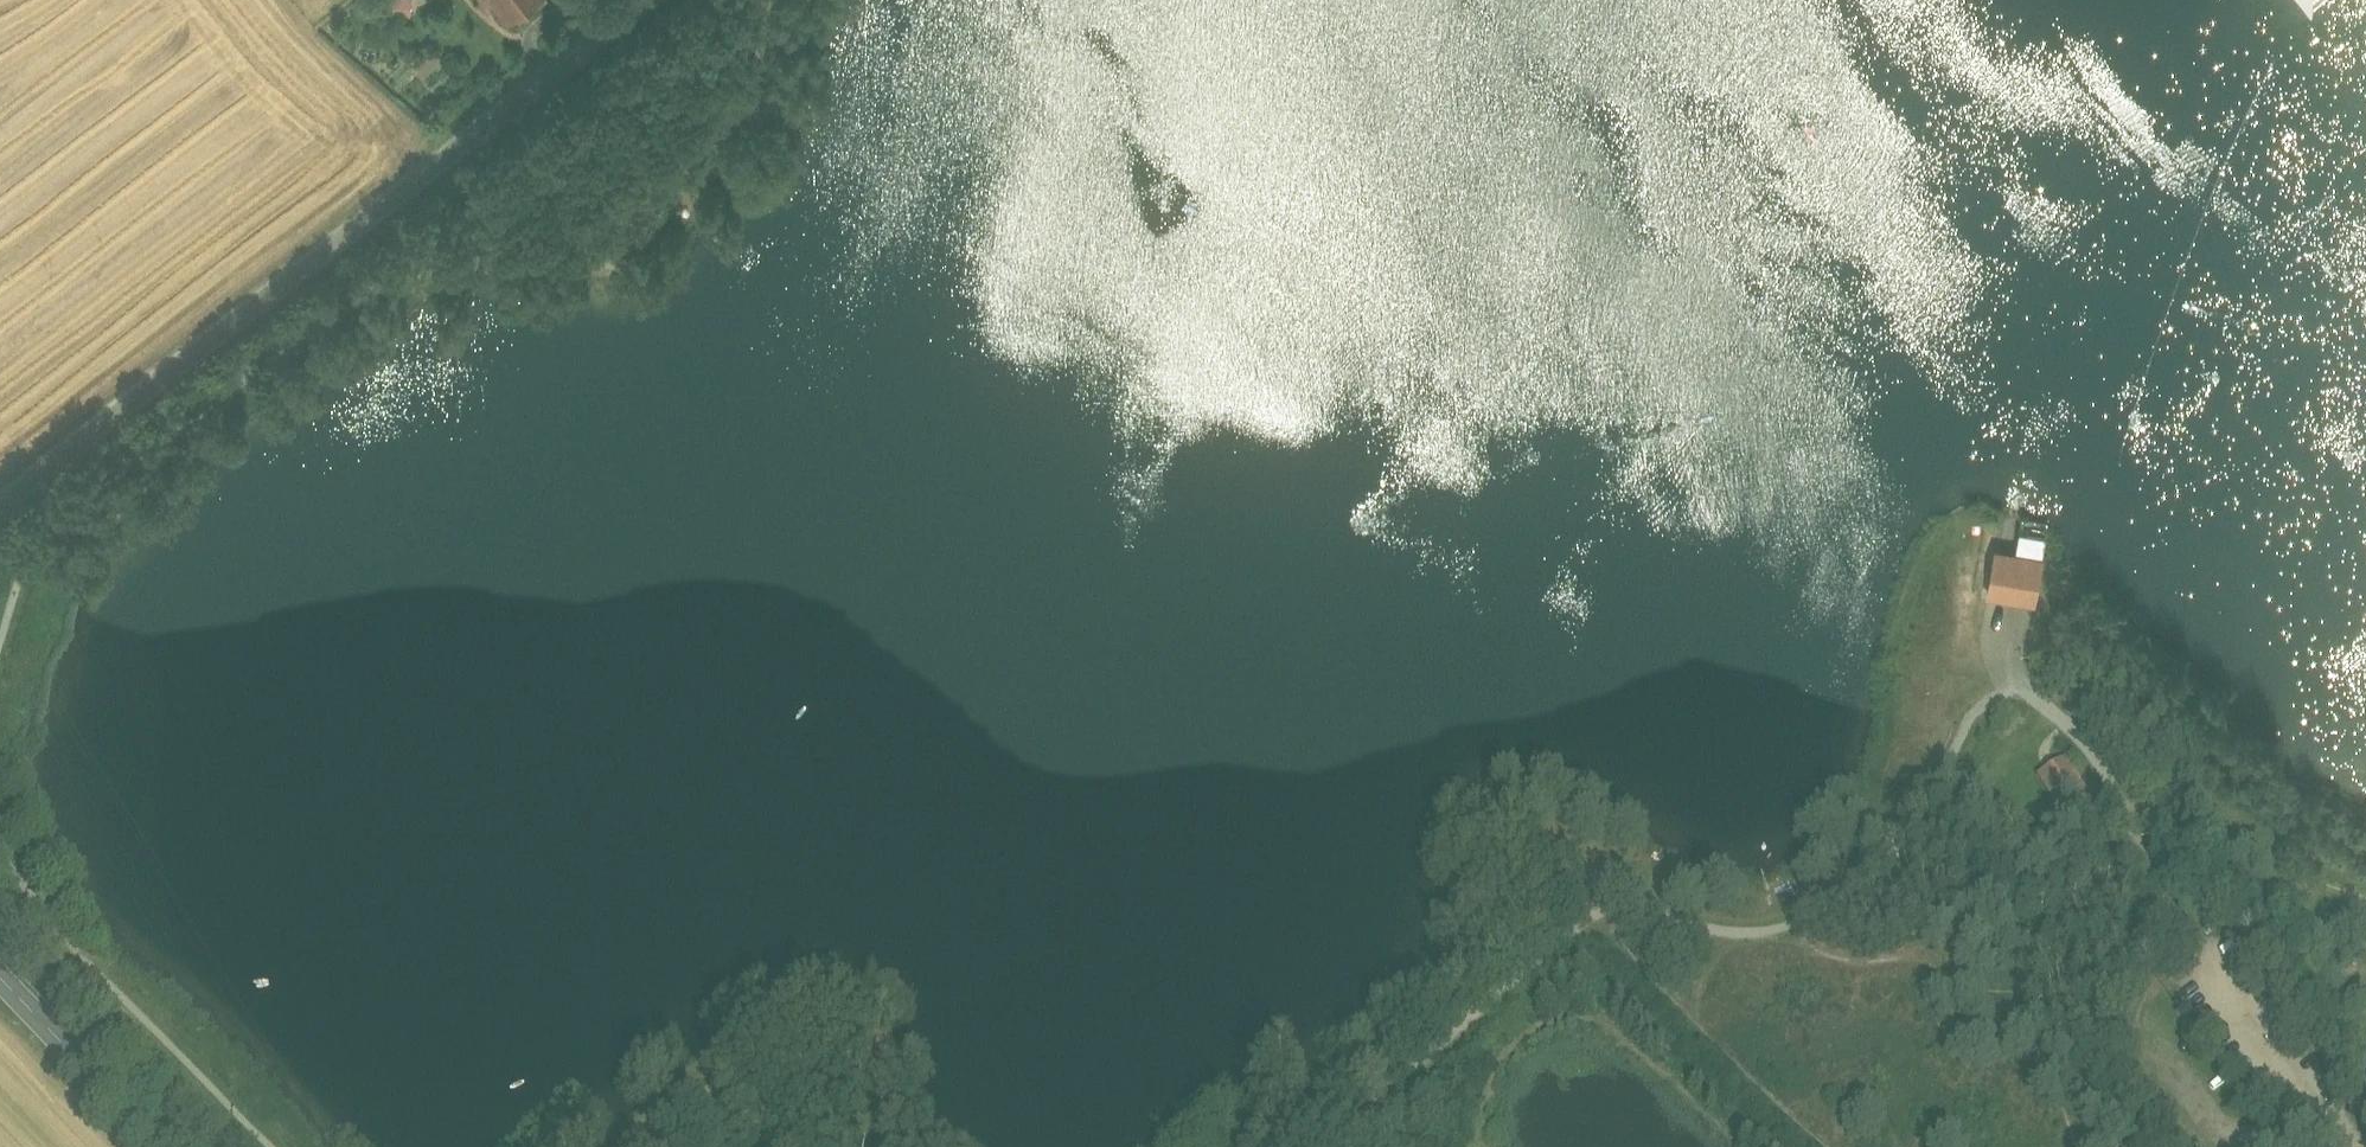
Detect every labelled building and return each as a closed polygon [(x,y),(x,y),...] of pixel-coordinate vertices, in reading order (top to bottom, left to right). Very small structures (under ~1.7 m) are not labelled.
[(393,12),(414,14),(416,0),(394,0),(393,12)] [(490,9),(497,4),(512,22),(540,0),(483,0),(490,9)] [(2011,554),(1988,550),(1979,599),(2028,609),(2036,559),(2040,539),(2014,535),(2012,543),(2011,554)] [(2059,757),(2032,775),(2057,813),(2083,797),(2059,757)]
